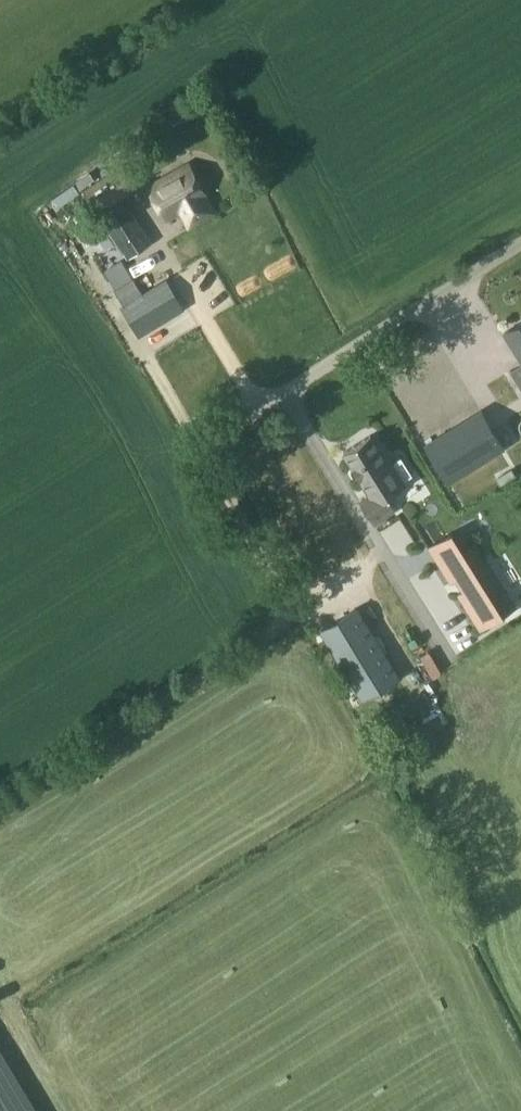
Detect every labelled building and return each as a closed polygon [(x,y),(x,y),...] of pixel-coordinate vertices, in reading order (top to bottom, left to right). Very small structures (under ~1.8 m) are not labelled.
[(98,212),(137,187),(122,164),(83,189),(98,212)] [(181,211),(190,226),(215,212),(188,165),(149,186),(168,219),(181,211)] [(127,257),(150,241),(126,204),(102,220),(127,257)] [(135,267),(116,277),(140,322),(182,299),(167,271),(145,283),(135,267)] [(504,331),(520,358),(520,321),(504,331)] [(510,370),(520,388),(520,363),(510,370)] [(481,410),(425,444),(448,481),(503,447),(481,410)] [(370,434),(344,451),(353,466),(351,468),(352,469),(354,468),(359,475),(356,477),(357,478),(360,476),(370,492),(359,499),(374,522),(395,510),(392,505),(386,496),(406,483),(403,479),(413,474),(401,455),(392,461),(389,457),(386,459),(370,434)] [(446,534),(427,546),(435,558),(450,582),(455,579),(462,590),(457,593),(480,630),(504,614),(495,599),(507,592),(475,540),(463,548),(459,542),(452,530),(446,534)] [(364,696),(398,676),(356,607),(322,627),(364,696)] [(0,1050),(0,1110),(37,1110),(0,1050)]
